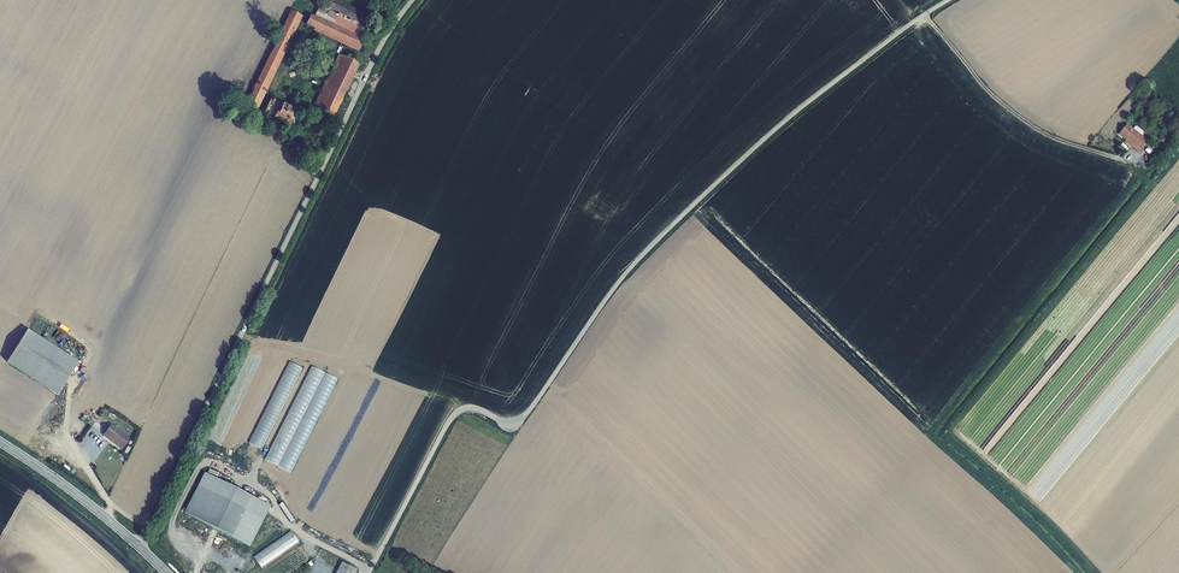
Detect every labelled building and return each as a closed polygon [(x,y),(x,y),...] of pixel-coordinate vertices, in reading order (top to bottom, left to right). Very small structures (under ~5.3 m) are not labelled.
[(314,17),(363,40),(374,18),(337,0),(322,0),(314,17)] [(290,11),(245,104),(258,110),(302,17),(290,11)] [(310,15),(305,25),(314,29),(313,31),(357,52),(363,40),(314,17),(310,15)] [(338,55),(314,106),(334,116),(358,65),(338,55)] [(299,112),(270,98),(262,114),(291,128),(299,112)] [(1127,125),(1119,135),(1126,140),(1125,142),(1139,153),(1149,141),(1142,136),(1133,129),(1127,125)] [(1135,127),(1133,129),(1142,136),(1143,134),(1143,132),(1137,127),(1135,127)] [(32,316),(3,364),(55,395),(84,347),(32,316)] [(289,361),(251,443),(264,450),(303,367),(289,361)] [(296,473),(336,377),(309,365),(269,462),(296,473)] [(245,401),(224,451),(236,456),(256,405),(245,401)] [(111,425),(103,435),(122,449),(130,439),(111,425)] [(205,475),(186,516),(252,547),(271,506),(205,475)] [(292,521),(295,519),(284,503),(281,505),(292,521)] [(263,568),(301,542),(292,530),(255,556),(263,568)] [(359,569),(342,562),(338,572),(358,572),(359,569)]
